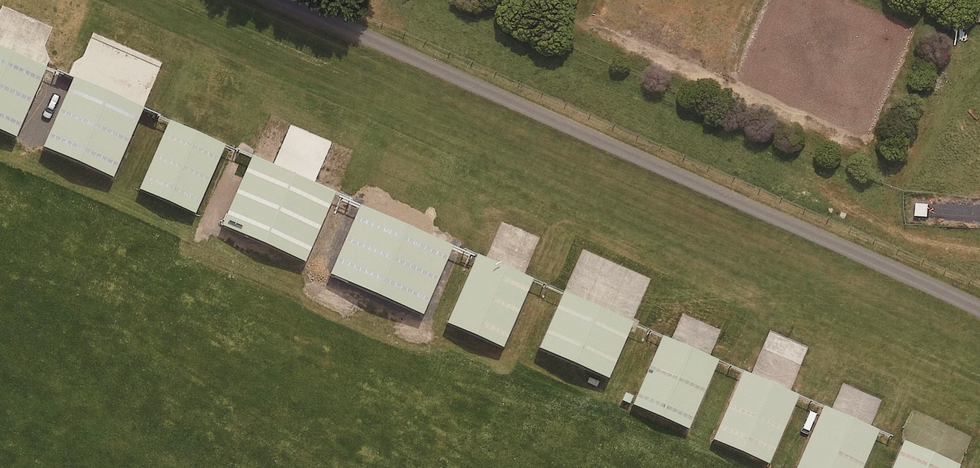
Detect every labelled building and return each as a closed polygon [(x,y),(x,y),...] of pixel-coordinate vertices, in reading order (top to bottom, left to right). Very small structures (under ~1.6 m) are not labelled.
[(16,139),(47,67),(0,47),(0,132),(16,139)] [(144,104),(72,73),(40,147),(112,178),(144,104)] [(193,213),(225,142),(169,117),(137,188),(193,213)] [(304,262),(334,189),(315,181),(274,163),(252,153),(219,223),(304,262)] [(421,316),(453,241),(359,200),(325,273),(421,316)] [(502,348),(532,275),(526,272),(486,255),(477,251),(445,322),(502,348)] [(627,330),(632,319),(565,289),(562,288),(536,347),(606,379),(627,330)] [(687,430),(719,356),(711,353),(672,336),(662,332),(631,404),(687,430)] [(768,464),(799,392),(791,388),(752,371),(742,367),(711,439),(768,464)] [(879,427),(872,424),(832,406),(823,402),(794,467),(861,467),(879,427)] [(961,462),(903,437),(889,467),(958,467),(961,462)]
